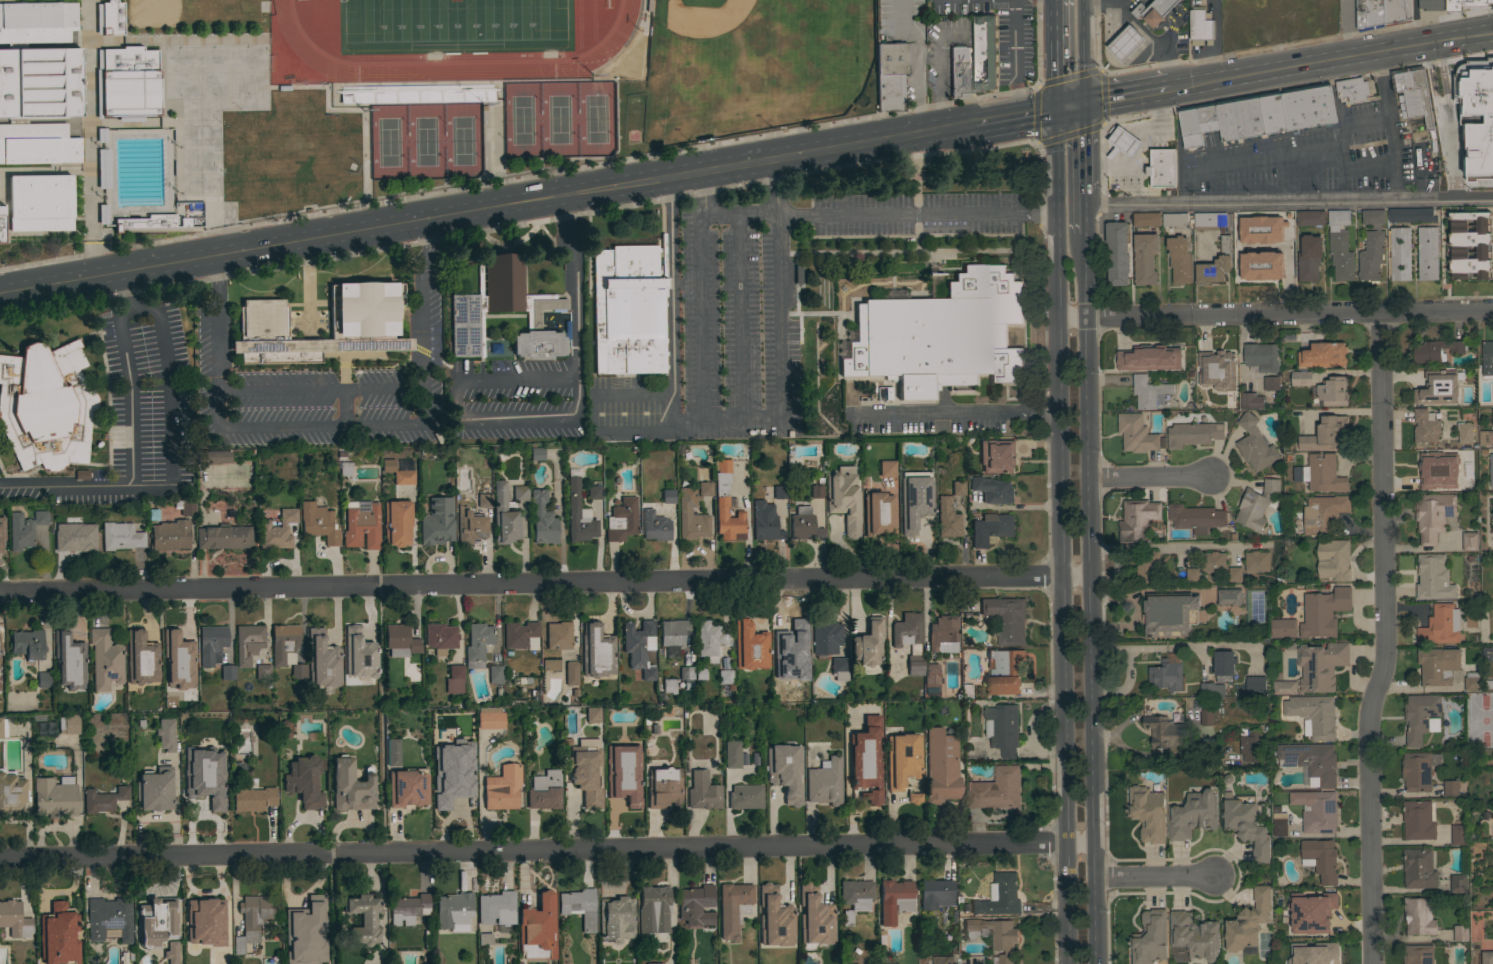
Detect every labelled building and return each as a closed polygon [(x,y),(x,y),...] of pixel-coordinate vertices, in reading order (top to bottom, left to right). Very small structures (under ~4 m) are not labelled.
[(25,3),(25,0),(37,0),(37,2),(54,2),(54,0),(66,0),(66,2),(77,2),(77,31),(69,31),(69,42),(0,44),(0,4),(25,3)] [(107,2),(107,0),(116,0),(116,2),(122,2),(122,33),(101,34),(101,2),(107,2)] [(1144,10),(1154,0),(1179,0),(1162,18),(1163,19),(1152,29),(1142,19),(1143,18),(1140,15),(1136,20),(1129,13),(1139,3),(1143,7),(1142,8),(1144,10)] [(1357,28),(1356,0),(1384,0),(1384,26),(1358,31),(1358,28),(1357,28)] [(1384,26),(1384,0),(1411,0),(1411,21),(1384,26)] [(1417,9),(1417,0),(1443,0),(1443,11),(1424,11),(1424,9),(1417,9)] [(1444,10),(1460,10),(1460,6),(1486,6),(1486,2),(1492,2),(1492,0),(1444,0),(1444,10)] [(1191,11),(1191,8),(1204,8),(1204,21),(1212,21),(1212,40),(1189,40),(1189,11),(1191,11)] [(996,88),(975,92),(974,15),(995,14),(996,88)] [(906,74),(903,74),(903,109),(877,110),(877,108),(876,43),(906,43),(906,74)] [(969,93),(958,93),(958,98),(951,98),(950,47),(969,47),(969,93)] [(81,117),(0,118),(0,50),(80,49),(81,107),(81,117)] [(92,50),(93,116),(141,115),(140,49),(92,50)] [(1487,57),(1487,60),(1466,60),(1466,63),(1462,63),(1459,64),(1456,68),(1454,71),(1454,74),(1452,74),(1453,102),(1458,102),(1458,123),(1462,123),(1462,139),(1466,139),(1466,154),(1463,154),(1464,173),(1465,173),(1465,181),(1475,181),(1475,179),(1492,179),(1492,57),(1487,57)] [(1422,65),(1435,139),(1430,140),(1428,130),(1425,131),(1423,115),(1406,118),(1405,111),(1396,113),(1392,93),(1395,92),(1391,70),(1422,65)] [(1362,77),(1363,81),(1366,81),(1369,94),(1365,95),(1366,99),(1349,102),(1348,96),(1338,97),(1335,81),(1362,77)] [(1330,84),(1336,122),(1222,142),(1220,129),(1201,133),(1203,145),(1184,148),(1178,111),(1330,84)] [(339,90),(493,88),(493,101),(339,103),(339,90)] [(81,163),(0,164),(0,124),(66,123),(66,138),(80,138),(81,163)] [(1132,144),(1108,127),(1098,142),(1121,159),(1132,144)] [(105,128),(96,128),(96,142),(105,142),(105,129),(105,128)] [(1175,188),(1171,188),(1171,186),(1150,186),(1150,175),(1145,175),(1145,166),(1149,166),(1149,149),(1175,148),(1175,188)] [(108,149),(96,149),(97,188),(109,188),(108,149)] [(71,175),(72,231),(9,232),(9,176),(71,175)] [(106,204),(98,204),(98,224),(107,224),(106,204)] [(1433,208),(1433,216),(1437,216),(1437,221),(1388,222),(1388,208),(1433,208)] [(1354,251),(1354,280),(1344,280),(1344,281),(1336,281),(1336,280),(1334,280),(1334,265),(1332,265),(1331,254),(1329,254),(1328,231),(1329,231),(1329,225),(1328,225),(1327,210),(1350,209),(1350,224),(1347,224),(1348,251),(1354,251)] [(1361,251),(1361,250),(1365,250),(1365,231),(1376,230),(1376,229),(1372,229),(1372,224),(1362,224),(1362,210),(1384,209),(1385,224),(1381,224),(1381,230),(1383,230),(1384,254),(1382,254),(1382,263),(1380,263),(1380,280),(1378,280),(1379,283),(1371,283),(1371,280),(1359,280),(1359,276),(1358,276),(1358,271),(1359,271),(1359,251),(1361,251)] [(1324,210),(1325,225),(1296,225),(1296,211),(1324,210)] [(1259,211),(1259,212),(1262,212),(1262,226),(1234,226),(1234,212),(1259,211)] [(1293,211),(1293,225),(1265,226),(1265,218),(1269,218),(1269,211),(1293,211)] [(1490,211),(1490,217),(1487,217),(1488,233),(1490,233),(1491,244),(1488,244),(1488,259),(1491,259),(1491,271),(1487,271),(1488,278),(1476,278),(1476,272),(1468,272),(1468,279),(1451,279),(1451,272),(1449,272),(1449,269),(1450,269),(1450,262),(1449,262),(1449,259),(1451,259),(1451,245),(1449,245),(1449,243),(1449,235),(1449,233),(1451,233),(1451,219),(1448,219),(1448,216),(1449,216),(1449,212),(1490,211)] [(1160,212),(1160,226),(1133,226),(1133,212),(1160,212)] [(1226,212),(1226,226),(1224,226),(1224,232),(1219,232),(1219,230),(1194,230),(1194,213),(1226,212)] [(1187,213),(1187,222),(1189,222),(1189,229),(1175,229),(1175,226),(1163,226),(1163,213),(1187,213)] [(175,227),(174,214),(146,215),(147,218),(114,219),(114,233),(120,233),(120,229),(175,228),(175,227)] [(1107,223),(1107,222),(1127,222),(1127,223),(1129,223),(1129,242),(1127,242),(1127,254),(1129,254),(1130,272),(1128,272),(1128,285),(1109,285),(1108,242),(1106,242),(1106,223),(1107,223)] [(1437,226),(1438,279),(1418,280),(1417,227),(1437,226)] [(1410,227),(1411,280),(1391,280),(1390,227),(1410,227)] [(1293,282),(1271,282),(1271,247),(1268,247),(1268,236),(1279,236),(1279,233),(1285,233),(1285,236),(1289,236),(1289,251),(1293,251),(1293,282)] [(612,250),(612,246),(656,245),(656,249),(659,249),(659,253),(656,253),(657,279),(661,279),(661,234),(665,234),(665,279),(664,279),(664,287),(666,287),(666,297),(663,297),(663,303),(665,303),(665,306),(663,306),(663,339),(666,339),(666,343),(663,343),(664,352),(666,352),(666,356),(664,356),(664,365),(666,365),(666,369),(664,369),(664,373),(595,374),(593,250),(612,250)] [(1135,285),(1134,234),(1158,234),(1159,249),(1157,249),(1157,254),(1153,254),(1153,271),(1156,271),(1157,285),(1135,285)] [(1196,264),(1214,263),(1214,259),(1218,259),(1218,255),(1221,255),(1220,234),(1230,234),(1231,270),(1224,270),(1224,281),(1211,281),(1211,283),(1196,284),(1196,264)] [(1239,252),(1239,236),(1241,236),(1241,234),(1249,234),(1249,236),(1259,236),(1260,247),(1258,247),(1258,265),(1255,265),(1256,282),(1236,282),(1235,252),(1239,252)] [(1323,256),(1320,256),(1320,265),(1318,265),(1318,281),(1298,281),(1297,252),(1301,252),(1301,236),(1303,236),(1303,234),(1312,234),(1312,236),(1322,236),(1323,256)] [(1192,283),(1182,283),(1182,285),(1174,285),(1174,283),(1173,283),(1172,267),(1169,267),(1169,249),(1167,249),(1167,237),(1177,237),(1177,235),(1183,235),(1183,237),(1188,237),(1188,254),(1192,254),(1192,283)] [(451,295),(478,295),(477,264),(481,264),(482,296),(485,296),(484,258),(485,258),(485,257),(523,256),(524,295),(556,295),(556,299),(566,299),(566,309),(540,310),(540,331),(551,331),(551,333),(561,332),(561,337),(564,337),(564,356),(551,356),(551,359),(526,360),(526,356),(516,357),(516,354),(513,354),(512,336),(515,336),(515,334),(525,333),(525,331),(527,331),(527,310),(524,310),(524,311),(482,312),(483,357),(479,357),(479,356),(452,357),(451,295)] [(947,299),(946,282),(955,282),(955,274),(963,273),(963,265),(1005,264),(1005,273),(1014,273),(1014,281),(1022,281),(1023,324),(1006,324),(1006,348),(1023,348),(1023,373),(1015,374),(1015,382),(990,382),(990,374),(973,374),(974,385),(936,386),(937,390),(932,390),(932,400),(898,400),(898,380),(885,380),(885,376),(840,377),(840,359),(848,359),(848,342),(856,342),(855,304),(864,304),(864,300),(947,299)] [(240,353),(231,353),(231,341),(240,341),(239,307),(243,307),(242,301),(284,300),(284,307),(287,307),(287,341),(331,340),(330,285),(337,285),(337,284),(396,283),(396,284),(402,284),(403,305),(396,305),(397,335),(392,335),(392,339),(412,339),(412,350),(320,352),(321,363),(240,364),(240,353)] [(21,472),(0,426),(0,355),(22,357),(23,347),(33,342),(44,345),(48,352),(77,338),(81,347),(79,348),(87,366),(78,370),(88,391),(93,389),(98,399),(97,411),(91,411),(87,464),(66,462),(66,465),(61,467),(61,470),(54,471),(48,471),(48,469),(42,469),(39,463),(21,472)] [(1451,340),(1451,341),(1464,340),(1464,343),(1467,343),(1467,350),(1464,350),(1464,353),(1450,353),(1450,348),(1441,348),(1441,350),(1442,350),(1442,353),(1445,353),(1445,361),(1441,361),(1441,363),(1426,363),(1426,362),(1414,362),(1413,344),(1424,344),(1424,341),(1434,341),(1434,340),(1451,340)] [(1481,341),(1492,341),(1492,375),(1482,375),(1481,341)] [(1297,351),(1302,351),(1302,350),(1311,350),(1311,342),(1345,342),(1345,346),(1347,346),(1347,354),(1345,354),(1345,356),(1346,358),(1347,363),(1345,363),(1345,366),(1298,366),(1297,351)] [(1138,369),(1138,370),(1132,370),(1132,369),(1116,370),(1116,364),(1116,356),(1116,350),(1133,350),(1133,346),(1140,346),(1140,345),(1151,345),(1154,345),(1154,344),(1165,344),(1165,347),(1180,347),(1180,369),(1138,369)] [(1277,371),(1275,371),(1275,373),(1258,373),(1258,365),(1249,365),(1249,364),(1246,365),(1246,363),(1244,363),(1243,344),(1275,344),(1276,363),(1277,363),(1277,371)] [(1234,376),(1235,376),(1235,382),(1235,391),(1224,391),(1224,389),(1223,391),(1217,391),(1215,389),(1213,389),(1213,385),(1207,385),(1206,386),(1201,386),(1200,385),(1198,385),(1198,373),(1199,373),(1199,367),(1198,367),(1197,351),(1213,351),(1213,354),(1216,354),(1216,350),(1224,350),(1224,353),(1225,353),(1226,351),(1230,351),(1231,353),(1234,353),(1234,376)] [(1413,377),(1434,377),(1434,381),(1450,381),(1449,369),(1464,368),(1464,382),(1457,383),(1457,394),(1458,394),(1459,403),(1434,404),(1431,404),(1431,403),(1413,403),(1413,377)] [(1311,371),(1311,385),(1291,385),(1291,371),(1311,371)] [(1174,383),(1174,393),(1163,393),(1163,407),(1156,408),(1156,409),(1137,409),(1137,394),(1133,394),(1133,373),(1147,373),(1147,384),(1174,383)] [(1262,391),(1262,377),(1278,377),(1278,391),(1262,391)] [(1322,401),(1318,401),(1318,398),(1315,398),(1315,385),(1324,385),(1324,381),(1328,381),(1328,377),(1346,377),(1346,385),(1344,385),(1345,390),(1343,390),(1343,392),(1346,392),(1347,406),(1322,407),(1322,401)] [(1243,393),(1243,392),(1253,392),(1253,393),(1255,393),(1255,397),(1262,396),(1262,409),(1239,409),(1239,393),(1241,393),(1243,393)] [(1414,428),(1415,428),(1415,426),(1417,426),(1417,422),(1414,422),(1414,408),(1428,408),(1428,412),(1434,412),(1434,418),(1437,418),(1437,419),(1440,419),(1440,421),(1441,421),(1441,427),(1440,427),(1440,433),(1438,433),(1438,442),(1414,442),(1414,428)] [(1248,436),(1247,433),(1235,424),(1244,412),(1247,412),(1258,421),(1254,426),(1266,448),(1272,445),(1280,459),(1254,473),(1247,462),(1245,463),(1234,443),(1248,436)] [(1142,426),(1147,426),(1147,434),(1159,433),(1159,449),(1123,450),(1123,431),(1118,431),(1117,413),(1142,413),(1142,426)] [(1298,435),(1317,435),(1317,423),(1321,423),(1321,415),(1337,415),(1337,416),(1348,415),(1348,419),(1347,419),(1347,422),(1348,422),(1348,426),(1347,426),(1347,448),(1332,448),(1332,449),(1322,449),(1320,448),(1316,450),(1298,450),(1298,435)] [(1458,429),(1457,429),(1457,422),(1470,422),(1470,423),(1472,423),(1473,443),(1459,443),(1458,429)] [(1224,423),(1224,439),(1212,439),(1212,444),(1182,444),(1182,448),(1167,449),(1167,441),(1168,441),(1168,427),(1173,427),(1173,423),(1224,423)] [(1479,431),(1492,430),(1492,445),(1479,445),(1479,431)] [(1014,440),(1015,455),(1012,455),(1012,457),(1015,457),(1015,465),(1013,465),(1013,472),(982,473),(982,464),(979,464),(979,440),(1014,440)] [(543,448),(544,449),(545,449),(545,459),(544,459),(544,460),(530,460),(530,448),(543,448)] [(229,451),(230,463),(219,463),(219,465),(196,465),(196,452),(229,451)] [(1335,453),(1336,477),(1347,477),(1347,485),(1349,485),(1349,491),(1334,491),(1325,491),(1325,490),(1308,491),(1308,481),(1303,481),(1302,466),(1308,466),(1308,453),(1335,453)] [(1443,487),(1443,485),(1434,486),(1434,487),(1421,488),(1421,475),(1422,475),(1421,468),(1419,468),(1419,462),(1421,462),(1420,454),(1442,453),(1442,454),(1457,454),(1457,457),(1458,458),(1458,462),(1457,464),(1457,474),(1455,474),(1456,486),(1443,487)] [(395,459),(395,471),(414,471),(414,484),(394,485),(394,472),(382,472),(382,460),(395,459)] [(717,473),(717,471),(714,471),(713,461),(717,461),(717,460),(730,460),(730,473),(728,473),(729,485),(728,485),(729,507),(727,507),(727,514),(728,514),(728,517),(727,517),(727,518),(735,518),(735,511),(744,511),(745,540),(720,540),(720,533),(717,534),(715,473),(717,473)] [(895,477),(879,477),(878,461),(894,461),(895,477)] [(349,477),(338,477),(338,462),(352,462),(349,477)] [(860,537),(857,537),(856,539),(850,539),(849,537),(846,537),(846,535),(845,535),(844,513),(826,513),(826,475),(830,475),(832,472),(836,472),(837,474),(837,467),(854,466),(854,474),(856,474),(856,491),(859,491),(860,537)] [(902,478),(902,472),(931,472),(931,477),(932,477),(933,491),(932,491),(933,512),(934,512),(934,514),(928,514),(928,515),(921,516),(921,518),(916,518),(916,536),(912,536),(912,537),(905,537),(905,536),(902,536),(901,478),(902,478)] [(579,476),(580,509),(590,509),(590,520),(598,520),(598,536),(589,537),(589,540),(578,541),(578,542),(569,542),(568,476),(579,476)] [(984,502),(982,502),(982,490),(971,491),(970,477),(983,477),(983,478),(992,478),(992,480),(1010,480),(1010,485),(1012,485),(1012,487),(1013,487),(1013,502),(1011,502),(1011,503),(984,504),(984,502)] [(1240,509),(1238,508),(1244,495),(1243,495),(1246,486),(1262,494),(1263,491),(1264,478),(1280,479),(1279,493),(1273,493),(1261,516),(1266,519),(1259,533),(1234,520),(1240,509)] [(507,512),(517,512),(517,514),(520,514),(521,539),(513,540),(513,542),(508,542),(508,543),(507,543),(507,544),(495,545),(493,481),(506,480),(507,512)] [(965,481),(965,495),(952,496),(952,481),(965,481)] [(696,488),(696,495),(698,495),(698,482),(712,482),(712,496),(701,496),(701,500),(696,501),(696,508),(691,508),(691,515),(709,515),(709,536),(696,536),(696,539),(689,540),(689,541),(679,541),(679,488),(696,488)] [(823,485),(823,498),(811,499),(810,486),(823,485)] [(528,486),(528,501),(513,501),(513,486),(528,486)] [(601,486),(601,499),(588,500),(587,486),(601,486)] [(786,486),(786,499),(774,499),(773,486),(786,486)] [(532,499),(531,499),(531,489),(546,489),(546,503),(543,503),(543,511),(551,511),(552,518),(555,518),(555,519),(557,519),(557,544),(550,544),(550,543),(533,543),(533,520),(532,520),(532,499)] [(674,490),(675,503),(662,504),(662,490),(674,490)] [(863,494),(867,494),(867,493),(883,492),(883,495),(891,495),(892,531),(888,531),(889,535),(875,536),(874,538),(870,538),(869,537),(864,537),(863,494)] [(478,494),(491,494),(491,508),(478,508),(478,494)] [(1445,516),(1445,531),(1437,532),(1437,545),(1418,545),(1418,520),(1415,520),(1415,509),(1418,509),(1418,494),(1456,494),(1456,515),(1445,516)] [(301,501),(302,501),(302,496),(308,495),(308,501),(315,501),(315,507),(325,507),(325,511),(333,511),(333,520),(332,520),(332,524),(335,524),(336,530),(339,530),(339,546),(325,547),(324,535),(302,536),(301,501)] [(1307,509),(1308,509),(1307,497),(1334,496),(1350,495),(1350,511),(1338,512),(1338,520),(1332,520),(1332,536),(1313,536),(1313,534),(1307,535),(1307,509)] [(636,534),(624,534),(625,542),(606,542),(605,529),(607,529),(607,517),(611,517),(611,507),(622,507),(622,503),(621,503),(621,497),(636,496),(636,534)] [(949,496),(949,511),(953,511),(953,514),(960,514),(961,537),(938,537),(938,496),(949,496)] [(453,541),(444,541),(444,544),(433,544),(433,546),(420,546),(419,517),(420,517),(420,516),(424,516),(424,517),(429,517),(429,497),(452,497),(453,541)] [(1148,499),(1148,502),(1161,502),(1161,519),(1148,519),(1149,527),(1145,528),(1145,540),(1118,540),(1118,520),(1123,520),(1123,500),(1148,499)] [(753,500),(764,500),(764,505),(773,504),(773,514),(775,514),(775,516),(776,516),(777,531),(785,531),(785,540),(753,540),(753,500)] [(195,516),(181,516),(181,509),(174,509),(174,501),(181,501),(181,502),(195,501),(195,516)] [(380,550),(365,550),(364,533),(361,533),(361,546),(343,547),(343,531),(346,531),(345,502),(369,501),(369,502),(378,502),(380,550)] [(410,501),(411,526),(409,526),(409,537),(409,543),(407,545),(402,545),(402,547),(393,547),(393,545),(388,545),(387,545),(385,543),(385,538),(384,502),(410,501)] [(1173,519),(1168,519),(1168,503),(1183,503),(1183,508),(1213,507),(1213,510),(1226,510),(1227,526),(1215,526),(1215,527),(1207,527),(1207,530),(1206,532),(1205,533),(1203,534),(1201,534),(1198,534),(1195,533),(1193,532),(1192,530),(1192,528),(1174,528),(1173,519)] [(467,505),(467,510),(469,510),(470,517),(486,516),(487,538),(479,538),(479,539),(472,539),(472,544),(458,544),(458,505),(467,505)] [(790,515),(796,515),(796,506),(810,506),(810,515),(813,514),(814,529),(824,528),(824,537),(810,537),(810,539),(791,540),(790,515)] [(270,520),(270,527),(280,526),(280,509),(297,508),(297,523),(286,523),(286,527),(287,527),(287,536),(291,535),(292,548),(260,548),(259,520),(270,520)] [(653,509),(653,517),(664,517),(664,521),(670,520),(670,541),(654,541),(654,539),(643,539),(642,509),(653,509)] [(22,512),(22,525),(24,525),(23,520),(27,520),(27,519),(29,519),(29,520),(33,520),(33,521),(34,521),(33,511),(47,511),(48,525),(33,526),(34,547),(30,547),(29,548),(25,548),(23,547),(20,547),(20,552),(10,552),(10,513),(22,512)] [(1014,514),(1014,535),(986,536),(986,548),(972,548),(972,521),(982,521),(982,514),(1014,514)] [(152,525),(159,525),(159,523),(175,523),(174,520),(189,520),(190,548),(178,549),(178,550),(152,551),(152,525)] [(113,522),(113,524),(133,523),(133,532),(134,532),(145,532),(145,547),(132,547),(132,549),(113,549),(113,551),(103,551),(102,523),(113,522)] [(196,529),(204,529),(204,527),(218,527),(218,524),(228,524),(228,527),(251,526),(252,548),(197,549),(196,529)] [(56,532),(67,532),(67,529),(95,529),(95,546),(96,546),(96,551),(57,551),(56,532)] [(1477,532),(1478,549),(1463,550),(1462,532),(1477,532)] [(1349,539),(1349,554),(1348,554),(1348,567),(1351,567),(1351,580),(1333,581),(1333,577),(1319,578),(1318,540),(1349,539)] [(1245,552),(1251,552),(1253,550),(1257,550),(1259,552),(1269,552),(1270,571),(1258,571),(1258,572),(1254,572),(1254,571),(1245,571),(1245,552)] [(1140,562),(1139,554),(1147,554),(1147,551),(1159,551),(1159,563),(1155,563),(1155,583),(1137,584),(1136,562),(1140,562)] [(1211,552),(1213,551),(1217,551),(1219,552),(1225,552),(1225,572),(1201,572),(1201,553),(1211,552)] [(1445,553),(1446,568),(1448,568),(1449,584),(1456,584),(1456,598),(1416,599),(1416,583),(1419,583),(1419,575),(1418,575),(1417,554),(1445,553)] [(1198,567),(1199,581),(1187,581),(1186,568),(1198,567)] [(1242,567),(1242,581),(1229,581),(1229,567),(1242,567)] [(1320,593),(1320,594),(1328,594),(1328,593),(1332,593),(1332,586),(1350,586),(1350,610),(1331,611),(1331,618),(1335,618),(1335,637),(1329,637),(1329,636),(1306,637),(1298,638),(1298,623),(1303,623),(1302,593),(1320,593)] [(1241,588),(1241,603),(1240,603),(1240,605),(1231,605),(1231,603),(1217,604),(1217,589),(1241,588)] [(1191,592),(1191,595),(1199,595),(1199,610),(1196,610),(1196,624),(1190,624),(1190,635),(1144,636),(1144,625),(1145,625),(1145,623),(1142,623),(1142,614),(1145,614),(1145,611),(1144,611),(1144,609),(1142,609),(1142,603),(1143,603),(1143,600),(1145,600),(1145,593),(1191,592)] [(1025,598),(1025,619),(1024,619),(1024,645),(998,645),(998,630),(1001,630),(1001,615),(980,616),(980,599),(1025,598)] [(1459,642),(1431,642),(1431,644),(1417,644),(1416,627),(1428,627),(1428,620),(1433,620),(1433,603),(1453,603),(1453,608),(1459,608),(1459,642)] [(893,624),(893,622),(902,622),(902,613),(913,612),(913,613),(920,613),(921,644),(920,644),(920,655),(923,655),(923,676),(907,676),(907,655),(910,655),(910,644),(900,644),(900,648),(892,648),(891,624),(893,624)] [(929,633),(929,624),(935,624),(935,618),(939,618),(939,616),(957,615),(958,642),(957,642),(957,652),(929,653),(929,633)] [(858,637),(858,636),(868,635),(867,617),(882,617),(883,639),(879,639),(879,664),(871,665),(871,666),(869,668),(866,668),(863,666),(863,665),(859,665),(859,660),(851,660),(851,637),(858,637)] [(750,619),(751,634),(760,634),(760,632),(768,632),(769,667),(764,667),(764,668),(751,668),(749,670),(744,670),(743,669),(736,669),(735,619),(750,619)] [(807,619),(807,637),(804,638),(795,638),(795,644),(796,653),(777,654),(777,623),(794,622),(794,619),(807,619)] [(1296,619),(1296,637),(1271,637),(1271,619),(1296,619)] [(632,623),(632,631),(641,631),(640,621),(654,620),(654,636),(654,650),(645,650),(645,656),(646,656),(646,661),(647,661),(647,667),(655,667),(655,681),(642,681),(642,668),(629,669),(629,653),(623,653),(623,623),(632,623)] [(665,646),(661,646),(661,626),(660,626),(660,622),(673,621),(690,620),(690,630),(683,630),(684,647),(679,647),(679,658),(666,658),(665,646)] [(710,620),(710,626),(719,626),(719,635),(723,635),(723,644),(718,644),(718,646),(717,646),(717,663),(707,663),(707,656),(698,656),(697,620),(710,620)] [(614,675),(600,675),(600,676),(596,677),(594,678),(590,679),(588,677),(582,677),(581,635),(582,635),(582,621),(598,621),(598,623),(599,623),(599,633),(598,633),(598,635),(606,635),(606,636),(614,635),(614,675)] [(812,622),(836,621),(836,624),(841,624),(842,646),(836,646),(837,654),(813,655),(812,622)] [(504,649),(504,623),(517,623),(517,626),(524,626),(524,622),(538,622),(538,637),(537,637),(537,650),(527,650),(527,648),(504,649)] [(558,623),(558,622),(570,622),(571,650),(556,650),(556,649),(547,649),(546,624),(558,623)] [(484,623),(484,627),(493,626),(494,644),(483,644),(484,668),(466,669),(465,647),(469,646),(468,624),(484,623)] [(408,624),(408,639),(420,639),(420,653),(409,653),(409,657),(389,657),(389,649),(386,649),(385,625),(408,624)] [(444,624),(444,627),(456,627),(456,634),(458,634),(458,640),(457,640),(457,648),(444,649),(444,655),(435,655),(435,649),(434,649),(434,647),(429,647),(428,644),(426,644),(425,624),(444,624)] [(299,625),(300,644),(298,644),(298,648),(293,648),(293,653),(294,653),(295,664),(285,665),(285,667),(272,667),(272,643),(272,626),(299,625)] [(376,676),(374,678),(369,678),(368,678),(359,678),(359,677),(357,677),(356,676),(346,676),(345,626),(349,626),(351,625),(354,625),(357,626),(360,626),(361,635),(360,635),(360,643),(369,643),(374,643),(374,645),(376,645),(376,676)] [(264,626),(265,645),(264,645),(264,648),(261,648),(261,649),(256,649),(257,655),(250,655),(250,668),(236,668),(236,626),(264,626)] [(312,628),(313,626),(316,626),(317,628),(324,628),(325,640),(324,641),(323,646),(330,646),(330,649),(332,646),(336,646),(338,649),(340,649),(341,684),(337,684),(337,686),(323,686),(309,686),(308,628),(312,628)] [(227,627),(227,647),(220,647),(220,664),(213,664),(213,667),(200,668),(199,646),(200,646),(200,627),(227,627)] [(89,645),(89,629),(109,628),(109,646),(112,646),(114,644),(119,644),(121,645),(123,645),(124,682),(121,685),(116,685),(114,682),(114,681),(108,681),(108,692),(93,692),(92,645),(89,645)] [(178,628),(178,636),(190,636),(190,655),(179,655),(179,658),(164,658),(164,628),(178,628)] [(26,654),(11,655),(10,651),(11,651),(11,631),(13,631),(13,632),(18,632),(18,631),(21,631),(21,632),(31,632),(31,630),(43,629),(43,647),(46,647),(46,652),(43,652),(43,660),(26,660),(26,654)] [(56,658),(54,658),(54,647),(55,647),(55,645),(54,645),(54,629),(68,629),(69,643),(85,642),(85,657),(84,657),(85,688),(79,688),(79,689),(74,689),(74,690),(66,690),(66,685),(57,685),(56,685),(56,658)] [(143,629),(143,643),(158,643),(159,682),(145,682),(145,683),(141,683),(140,685),(136,685),(135,683),(128,684),(127,630),(143,629)] [(1349,665),(1334,665),(1334,675),(1335,675),(1335,690),(1334,690),(1334,692),(1299,692),(1299,688),(1300,688),(1300,687),(1299,686),(1299,683),(1300,682),(1300,678),(1302,678),(1301,666),(1297,666),(1297,647),(1300,647),(1300,644),(1308,644),(1308,646),(1324,646),(1324,648),(1327,648),(1327,642),(1349,642),(1349,665)] [(1492,661),(1483,661),(1482,647),(1492,647),(1492,661)] [(1444,648),(1444,649),(1460,649),(1460,669),(1451,670),(1452,685),(1421,685),(1421,664),(1417,664),(1417,649),(1444,648)] [(1019,679),(1020,679),(1020,686),(1019,686),(1019,693),(987,694),(987,687),(984,687),(984,679),(986,679),(986,676),(991,676),(991,669),(988,669),(987,650),(1024,650),(1024,659),(1020,659),(1021,667),(1025,667),(1025,676),(1019,676),(1019,679)] [(1233,651),(1233,657),(1237,657),(1237,663),(1234,663),(1234,675),(1214,675),(1214,651),(1233,651)] [(1173,690),(1173,693),(1169,693),(1169,691),(1168,691),(1168,688),(1148,688),(1148,666),(1161,666),(1160,658),(1168,657),(1168,662),(1182,662),(1182,690),(1173,690)] [(847,658),(847,681),(835,682),(835,676),(831,676),(831,658),(847,658)] [(559,660),(559,671),(542,671),(542,660),(559,660)] [(577,662),(578,685),(565,686),(565,662),(577,662)] [(924,675),(925,675),(925,664),(938,664),(938,676),(939,676),(939,687),(924,687),(924,675)] [(270,665),(271,679),(256,679),(255,665),(270,665)] [(306,665),(306,678),(291,678),(291,665),(306,665)] [(463,665),(464,680),(462,680),(463,693),(446,693),(446,679),(449,679),(449,665),(463,665)] [(235,666),(235,679),(221,680),(221,666),(235,666)] [(502,666),(502,684),(488,684),(488,666),(502,666)] [(693,667),(694,679),(680,680),(680,667),(693,667)] [(732,670),(732,684),(719,684),(719,670),(732,670)] [(50,687),(37,688),(37,673),(50,672),(50,687)] [(1464,676),(1466,676),(1466,672),(1479,672),(1479,690),(1464,690),(1464,676)] [(1265,693),(1246,693),(1246,676),(1265,676),(1265,693)] [(197,678),(197,692),(185,692),(185,679),(197,678)] [(678,679),(678,682),(676,682),(676,694),(671,694),(671,693),(663,693),(663,680),(678,679)] [(1296,681),(1296,688),(1296,694),(1273,694),(1273,688),(1273,681),(1296,681)] [(789,682),(789,696),(774,696),(774,682),(789,682)] [(1214,682),(1214,684),(1224,684),(1224,696),(1200,696),(1200,682),(1214,682)] [(971,684),(971,698),(962,698),(961,685),(971,684)] [(1440,694),(1440,715),(1428,715),(1429,732),(1422,732),(1422,747),(1406,747),(1405,731),(1407,731),(1407,721),(1405,721),(1404,704),(1407,704),(1407,695),(1440,694)] [(1333,696),(1334,725),(1336,725),(1336,740),(1311,741),(1311,735),(1304,735),(1304,717),(1299,717),(1297,715),(1283,715),(1283,700),(1289,700),(1289,697),(1333,696)] [(1207,708),(1199,708),(1199,705),(1197,705),(1197,701),(1199,701),(1199,699),(1207,699),(1207,708)] [(1018,747),(1016,747),(1018,758),(1002,761),(1000,748),(991,748),(990,737),(985,737),(985,719),(984,719),(984,707),(995,707),(995,704),(1017,704),(1018,747)] [(477,713),(478,713),(478,708),(500,708),(500,712),(504,712),(504,729),(478,729),(477,713)] [(600,708),(600,723),(586,723),(586,708),(600,708)] [(612,716),(611,708),(635,708),(635,716),(612,716)] [(1200,709),(1212,709),(1212,725),(1200,725),(1200,709)] [(882,805),(878,805),(878,806),(871,806),(871,805),(868,805),(867,800),(860,800),(860,793),(869,793),(869,790),(876,790),(876,788),(862,788),(862,790),(851,790),(851,747),(850,747),(849,734),(853,734),(853,733),(864,733),(864,715),(881,715),(881,737),(877,737),(877,740),(879,740),(879,763),(881,763),(882,805)] [(64,734),(59,734),(59,717),(64,717),(67,717),(67,716),(78,716),(79,734),(64,734)] [(1184,723),(1185,746),(1168,747),(1168,748),(1151,748),(1151,729),(1143,729),(1143,716),(1167,716),(1167,721),(1173,721),(1173,723),(1184,723)] [(174,752),(165,752),(165,748),(159,749),(159,736),(155,736),(155,729),(159,729),(159,719),(174,719),(174,752)] [(942,727),(942,736),(957,735),(958,777),(960,777),(960,799),(943,799),(943,805),(926,805),(926,798),(927,798),(926,777),(927,777),(927,727),(942,727)] [(1260,761),(1243,761),(1243,754),(1240,754),(1240,740),(1239,740),(1239,735),(1248,734),(1248,731),(1259,730),(1260,761)] [(901,736),(901,735),(916,734),(916,735),(921,735),(921,775),(919,775),(919,777),(917,779),(914,779),(912,777),(911,777),(911,778),(903,778),(904,788),(902,788),(902,791),(888,791),(887,736),(901,736)] [(399,739),(399,766),(385,766),(384,740),(399,739)] [(599,739),(599,748),(600,748),(601,767),(596,767),(597,788),(601,788),(601,809),(583,810),(582,789),(577,789),(577,785),(570,785),(570,773),(572,773),(572,771),(572,768),(573,766),(575,765),(568,767),(568,757),(570,757),(570,747),(578,747),(578,739),(599,739)] [(740,741),(740,769),(725,769),(725,741),(740,741)] [(1333,744),(1333,752),(1335,752),(1336,766),(1334,766),(1334,774),(1335,774),(1336,788),(1317,788),(1317,786),(1309,786),(1308,766),(1279,766),(1279,759),(1276,759),(1276,744),(1333,744)] [(801,775),(797,775),(797,783),(801,783),(801,805),(798,805),(796,808),(793,808),(791,806),(784,805),(784,796),(783,795),(783,792),(785,790),(785,786),(778,786),(778,783),(777,783),(775,785),(772,785),(769,783),(767,783),(766,748),(770,748),(770,746),(786,745),(786,747),(800,747),(801,775)] [(1430,754),(1441,753),(1441,766),(1430,766),(1431,791),(1405,792),(1404,778),(1401,778),(1401,760),(1403,760),(1403,752),(1430,752),(1430,754)] [(317,807),(317,810),(302,810),(302,803),(299,803),(299,793),(287,793),(285,791),(284,791),(283,784),(284,784),(284,775),(289,775),(289,762),(295,762),(295,758),(304,757),(304,759),(306,759),(306,758),(309,755),(314,755),(316,757),(316,759),(320,759),(320,774),(316,774),(317,792),(323,792),(324,807),(317,807)] [(353,780),(355,782),(363,781),(364,780),(364,775),(365,774),(364,769),(366,767),(371,767),(373,768),(372,776),(374,778),(374,782),(372,783),(372,790),(374,792),(374,796),(373,798),(374,799),(374,809),(344,809),(343,811),(336,811),(335,810),(334,810),(334,794),(333,794),(333,792),(332,792),(332,785),(333,785),(333,781),(332,781),(332,775),(333,775),(333,758),(338,758),(338,756),(339,755),(346,755),(348,757),(352,757),(353,780)] [(841,807),(829,807),(829,802),(807,803),(806,769),(820,769),(820,761),(828,761),(828,756),(840,755),(841,807)] [(452,806),(453,809),(449,809),(449,810),(433,810),(433,789),(438,789),(438,779),(445,779),(445,774),(461,774),(461,763),(475,763),(475,806),(452,806)] [(484,777),(500,777),(500,764),(521,764),(521,786),(517,787),(517,809),(484,809),(484,777)] [(1019,807),(966,807),(966,782),(994,781),(994,765),(1019,765),(1019,807)] [(640,766),(641,807),(630,807),(630,806),(620,806),(620,808),(607,808),(606,767),(640,766)] [(173,798),(171,798),(171,809),(161,809),(161,813),(151,813),(151,810),(140,810),(139,801),(136,801),(136,782),(139,782),(139,774),(142,774),(142,771),(152,771),(152,773),(157,773),(157,767),(172,767),(173,798)] [(648,788),(648,769),(663,769),(666,767),(669,767),(671,769),(680,769),(680,789),(678,789),(679,794),(680,794),(680,802),(678,804),(674,805),(672,803),(672,802),(667,802),(667,808),(648,809),(648,788)] [(2,813),(0,813),(0,768),(5,768),(5,771),(15,771),(15,777),(23,777),(23,780),(25,780),(25,790),(28,790),(28,801),(25,801),(25,806),(22,806),(23,807),(25,807),(26,813),(13,813),(13,818),(2,818),(2,813)] [(403,771),(403,769),(426,769),(427,774),(428,805),(421,805),(421,804),(419,805),(419,806),(413,806),(412,804),(412,809),(403,809),(403,808),(389,808),(388,771),(403,771)] [(527,808),(527,787),(531,787),(531,776),(545,776),(545,769),(560,769),(561,809),(549,809),(549,808),(527,808)] [(710,809),(710,808),(707,808),(708,809),(701,809),(701,808),(687,808),(687,788),(691,788),(691,770),(707,769),(707,786),(721,785),(721,809),(710,809)] [(194,803),(194,805),(182,805),(181,774),(193,774),(193,776),(206,776),(206,779),(213,779),(213,795),(228,795),(228,812),(213,813),(213,803),(194,803)] [(53,777),(53,790),(57,790),(57,785),(76,784),(77,813),(78,813),(78,817),(65,817),(65,813),(60,813),(61,819),(48,819),(48,814),(46,814),(46,816),(35,816),(35,792),(34,792),(33,777),(53,777)] [(1459,780),(1459,796),(1443,796),(1443,780),(1459,780)] [(728,793),(731,793),(731,786),(762,785),(763,808),(728,809),(728,793)] [(1165,843),(1149,843),(1149,841),(1141,841),(1141,839),(1140,839),(1139,828),(1142,828),(1141,821),(1139,821),(1139,819),(1130,819),(1130,816),(1127,816),(1127,804),(1129,804),(1129,786),(1131,786),(1131,785),(1139,785),(1139,786),(1146,786),(1146,787),(1149,787),(1149,792),(1163,792),(1164,806),(1165,806),(1165,843)] [(116,794),(116,786),(128,786),(129,800),(114,800),(114,811),(103,811),(103,813),(96,813),(96,814),(84,814),(84,789),(94,789),(94,794),(116,794)] [(276,787),(276,806),(264,806),(264,811),(233,812),(233,790),(235,790),(235,786),(246,786),(246,790),(263,790),(263,788),(276,787)] [(1184,805),(1184,800),(1187,800),(1186,792),(1204,792),(1204,790),(1206,788),(1211,787),(1214,790),(1214,794),(1215,793),(1215,796),(1216,796),(1217,828),(1202,829),(1202,827),(1197,827),(1197,825),(1195,826),(1192,828),(1191,828),(1191,839),(1184,839),(1184,840),(1169,840),(1168,805),(1184,805)] [(1335,791),(1335,802),(1336,802),(1336,825),(1336,832),(1302,832),(1302,810),(1310,810),(1310,806),(1306,806),(1306,804),(1288,804),(1288,791),(1335,791)] [(907,803),(907,794),(922,793),(922,803),(918,803),(917,805),(913,805),(911,803),(907,803)] [(1250,842),(1247,839),(1244,842),(1233,830),(1235,828),(1222,829),(1222,817),(1221,816),(1221,811),(1222,810),(1222,802),(1224,802),(1224,799),(1240,799),(1242,802),(1242,803),(1256,802),(1256,818),(1259,820),(1255,824),(1257,826),(1266,826),(1266,838),(1269,838),(1269,862),(1252,862),(1252,848),(1253,848),(1253,839),(1250,842)] [(1404,822),(1403,822),(1402,801),(1431,800),(1431,822),(1436,822),(1436,839),(1404,839),(1404,822)] [(1287,835),(1273,836),(1272,818),(1287,818),(1287,835)] [(1466,824),(1466,844),(1451,845),(1451,825),(1466,824)] [(1333,839),(1333,848),(1336,848),(1337,864),(1335,864),(1335,873),(1337,873),(1337,885),(1320,885),(1320,873),(1315,873),(1315,865),(1301,865),(1301,840),(1333,839)] [(1404,870),(1403,870),(1403,849),(1432,848),(1432,870),(1437,870),(1437,887),(1404,888),(1404,870)] [(971,901),(998,900),(997,883),(994,883),(993,872),(1016,872),(1017,899),(1020,899),(1020,913),(971,914),(971,901)] [(1466,874),(1467,893),(1450,893),(1450,874),(1466,874)] [(880,900),(881,900),(881,886),(880,886),(880,880),(891,880),(891,882),(893,882),(893,883),(901,883),(901,881),(912,881),(913,912),(894,912),(895,926),(880,926),(880,900)] [(953,905),(936,906),(936,910),(920,911),(920,899),(921,899),(920,881),(952,880),(953,905)] [(873,881),(873,901),(869,901),(869,911),(852,911),(852,926),(843,926),(842,910),(851,910),(851,904),(840,904),(839,881),(851,881),(851,882),(873,881)] [(759,915),(763,915),(763,907),(759,908),(759,885),(762,885),(764,883),(768,882),(771,885),(777,885),(777,894),(778,895),(777,898),(776,900),(776,905),(782,905),(782,907),(783,907),(785,905),(790,905),(792,908),(794,908),(795,944),(790,944),(790,946),(775,947),(775,944),(760,945),(759,915)] [(799,914),(804,914),(804,906),(799,906),(799,885),(802,885),(804,882),(808,882),(810,885),(817,885),(818,898),(816,899),(816,904),(823,904),(823,906),(825,904),(829,904),(830,905),(834,905),(835,941),(830,941),(830,944),(815,944),(815,943),(800,943),(799,914)] [(731,884),(731,885),(753,885),(753,903),(751,903),(751,904),(749,905),(749,913),(739,914),(739,925),(737,925),(737,934),(738,935),(738,939),(735,942),(732,942),(731,941),(727,941),(727,939),(720,939),(719,884),(731,884)] [(714,925),(686,925),(686,920),(678,920),(678,906),(680,906),(679,890),(689,889),(689,888),(700,888),(700,885),(713,885),(714,925)] [(1239,950),(1235,953),(1234,952),(1228,952),(1228,947),(1224,947),(1224,940),(1223,940),(1223,931),(1224,931),(1224,921),(1225,921),(1225,920),(1240,919),(1236,916),(1245,906),(1249,909),(1252,906),(1255,909),(1255,901),(1253,901),(1253,885),(1269,885),(1271,910),(1268,910),(1268,922),(1258,922),(1257,924),(1262,928),(1258,933),(1258,945),(1245,946),(1245,947),(1242,950),(1239,950)] [(668,933),(639,933),(638,909),(640,909),(640,887),(669,887),(670,908),(667,908),(668,921),(668,933)] [(595,933),(582,933),(581,911),(568,911),(568,914),(558,915),(558,894),(567,894),(567,892),(579,892),(579,889),(594,888),(595,933)] [(555,959),(523,960),(523,952),(519,952),(518,909),(521,909),(522,907),(529,907),(530,909),(533,909),(533,911),(538,911),(538,892),(542,892),(544,890),(549,890),(551,892),(554,892),(555,959)] [(515,924),(496,924),(496,918),(493,918),(493,924),(478,925),(477,895),(499,895),(499,891),(514,891),(515,924)] [(445,897),(445,895),(458,894),(458,892),(472,892),(473,918),(468,918),(468,932),(450,932),(450,929),(437,929),(436,897),(445,897)] [(1288,900),(1288,896),(1290,895),(1290,892),(1303,892),(1303,896),(1322,895),(1322,892),(1337,892),(1337,908),(1330,909),(1330,916),(1326,916),(1326,917),(1329,917),(1329,933),(1315,933),(1315,934),(1306,934),(1306,933),(1291,933),(1291,920),(1292,920),(1291,918),(1290,918),(1290,913),(1292,912),(1292,910),(1290,910),(1289,909),(1287,908),(1287,906),(1287,904),(1287,903),(1288,902),(1290,901),(1288,900)] [(350,944),(350,927),(360,927),(360,913),(343,913),(343,899),(357,899),(357,894),(370,894),(370,898),(378,898),(378,912),(374,912),(375,918),(377,918),(377,927),(382,927),(382,935),(378,935),(378,944),(372,944),(370,946),(368,947),(364,946),(361,944),(350,944)] [(418,894),(430,894),(430,915),(420,915),(420,916),(413,916),(413,926),(403,926),(402,920),(399,920),(400,926),(391,926),(390,899),(418,898),(418,894)] [(270,896),(270,908),(274,908),(274,919),(260,919),(260,924),(258,924),(259,943),(244,943),(244,955),(233,955),(233,936),(243,936),(243,913),(238,913),(237,903),(243,903),(243,897),(270,896)] [(312,896),(312,901),(319,901),(319,923),(299,924),(300,936),(301,936),(301,959),(288,960),(287,937),(286,937),(285,923),(287,923),(286,896),(312,896)] [(634,912),(633,912),(633,927),(634,927),(634,938),(620,938),(620,942),(619,945),(613,945),(611,943),(611,940),(604,940),(604,938),(599,938),(598,899),(617,899),(617,896),(627,896),(627,899),(634,899),(634,912)] [(1406,918),(1404,918),(1404,897),(1432,896),(1432,919),(1436,919),(1436,935),(1425,935),(1425,934),(1412,934),(1412,936),(1406,936),(1406,918)] [(177,938),(165,938),(159,942),(159,948),(151,948),(151,946),(148,946),(148,947),(145,948),(142,947),(142,945),(139,945),(139,905),(149,905),(149,898),(176,898),(177,938)] [(102,941),(88,941),(88,913),(89,913),(88,899),(102,899),(102,902),(115,902),(115,899),(130,899),(131,943),(120,943),(119,929),(110,929),(110,936),(102,936),(102,941)] [(225,946),(210,947),(210,944),(197,945),(197,944),(188,944),(188,943),(187,943),(187,927),(189,927),(188,924),(186,924),(186,900),(204,900),(204,899),(215,899),(215,900),(224,899),(225,946)] [(9,927),(0,927),(0,902),(5,902),(5,900),(14,900),(14,902),(20,902),(21,919),(32,919),(32,926),(33,932),(29,932),(29,937),(9,938),(9,927)] [(79,941),(79,963),(72,963),(63,963),(54,963),(45,963),(42,963),(42,959),(41,959),(40,942),(39,942),(39,935),(40,935),(40,915),(51,915),(51,902),(53,902),(53,901),(63,901),(66,901),(66,908),(73,908),(73,914),(78,914),(78,931),(74,931),(74,941),(79,941)] [(1152,959),(1152,963),(1148,963),(1132,963),(1132,948),(1129,948),(1129,936),(1132,936),(1132,933),(1140,933),(1143,931),(1143,923),(1141,923),(1141,912),(1143,912),(1142,911),(1150,911),(1150,909),(1166,908),(1166,959),(1152,959)] [(1170,910),(1185,910),(1185,912),(1192,912),(1192,922),(1194,922),(1196,924),(1196,925),(1198,925),(1198,922),(1203,922),(1203,920),(1216,920),(1216,921),(1218,921),(1219,953),(1216,953),(1216,959),(1214,962),(1209,961),(1207,959),(1207,957),(1189,958),(1189,951),(1187,951),(1186,946),(1171,946),(1170,910)] [(1012,942),(1013,963),(993,963),(993,956),(998,956),(998,954),(1003,954),(1003,951),(991,951),(991,928),(987,928),(987,936),(978,936),(972,940),(969,940),(966,936),(966,931),(963,931),(963,919),(978,919),(978,920),(1012,920),(1012,928),(1018,928),(1018,942),(1012,942)] [(1453,925),(1468,925),(1468,941),(1453,941),(1453,925)] [(433,930),(434,950),(425,951),(424,930),(433,930)] [(492,933),(493,945),(478,945),(478,934),(492,933)] [(1337,960),(1337,963),(1298,963),(1298,957),(1292,957),(1292,951),(1301,951),(1301,940),(1331,939),(1331,949),(1332,949),(1332,960),(1337,960)] [(177,941),(178,963),(168,963),(168,959),(164,959),(164,951),(168,951),(168,942),(177,941)] [(1434,945),(1434,963),(1404,963),(1403,945),(1434,945)] [(1481,951),(1492,950),(1492,963),(1482,963),(1481,951)] [(953,956),(953,963),(932,963),(932,956),(953,956)]
